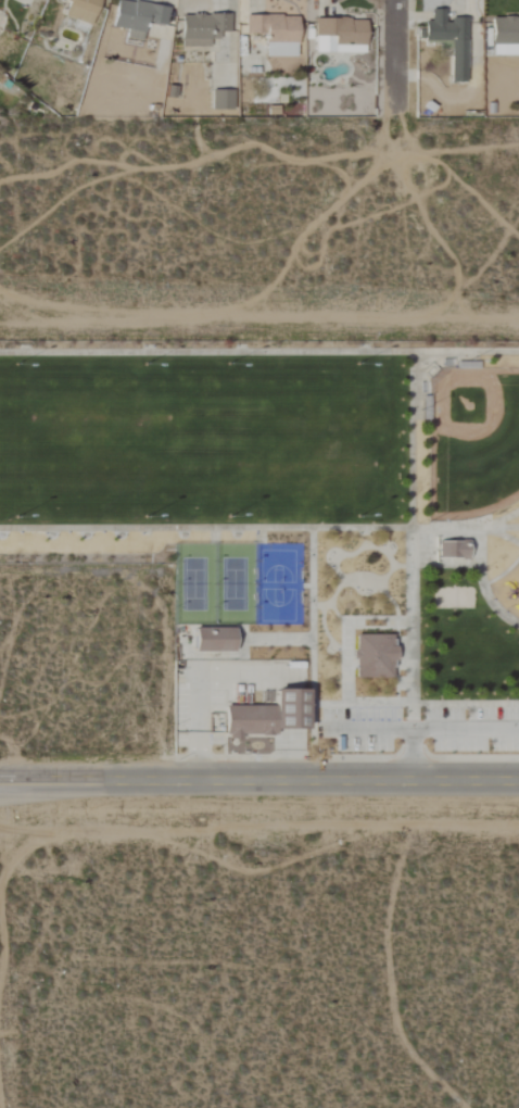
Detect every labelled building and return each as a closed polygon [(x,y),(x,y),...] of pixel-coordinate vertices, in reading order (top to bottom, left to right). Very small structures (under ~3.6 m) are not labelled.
[(70,2),(65,17),(93,26),(102,0),(64,0),(70,2)] [(147,23),(167,27),(170,8),(124,0),(118,0),(114,27),(129,30),(128,37),(144,40),(147,23)] [(469,83),(468,19),(446,20),(446,10),(432,10),(432,21),(426,21),(426,42),(441,42),(441,49),(452,49),(452,83),(469,83)] [(231,32),(231,14),(182,15),(183,47),(211,47),(211,40),(221,39),(221,32),(231,32)] [(267,58),(299,57),(298,15),(247,16),(247,34),(267,34),(267,58)] [(518,56),(518,17),(493,17),(493,56),(518,56)] [(368,53),(367,19),(316,20),(316,54),(368,53)] [(213,110),(234,111),(234,90),(213,90),(213,110)] [(470,542),(440,542),(440,559),(470,559),(470,542)] [(237,629),(197,628),(196,652),(237,653),(237,629)] [(354,633),(354,677),(391,677),(391,633),(354,633)] [(228,706),(228,740),(242,740),(242,736),(277,736),(277,731),(308,731),(308,691),(276,691),(276,706),(228,706)]
